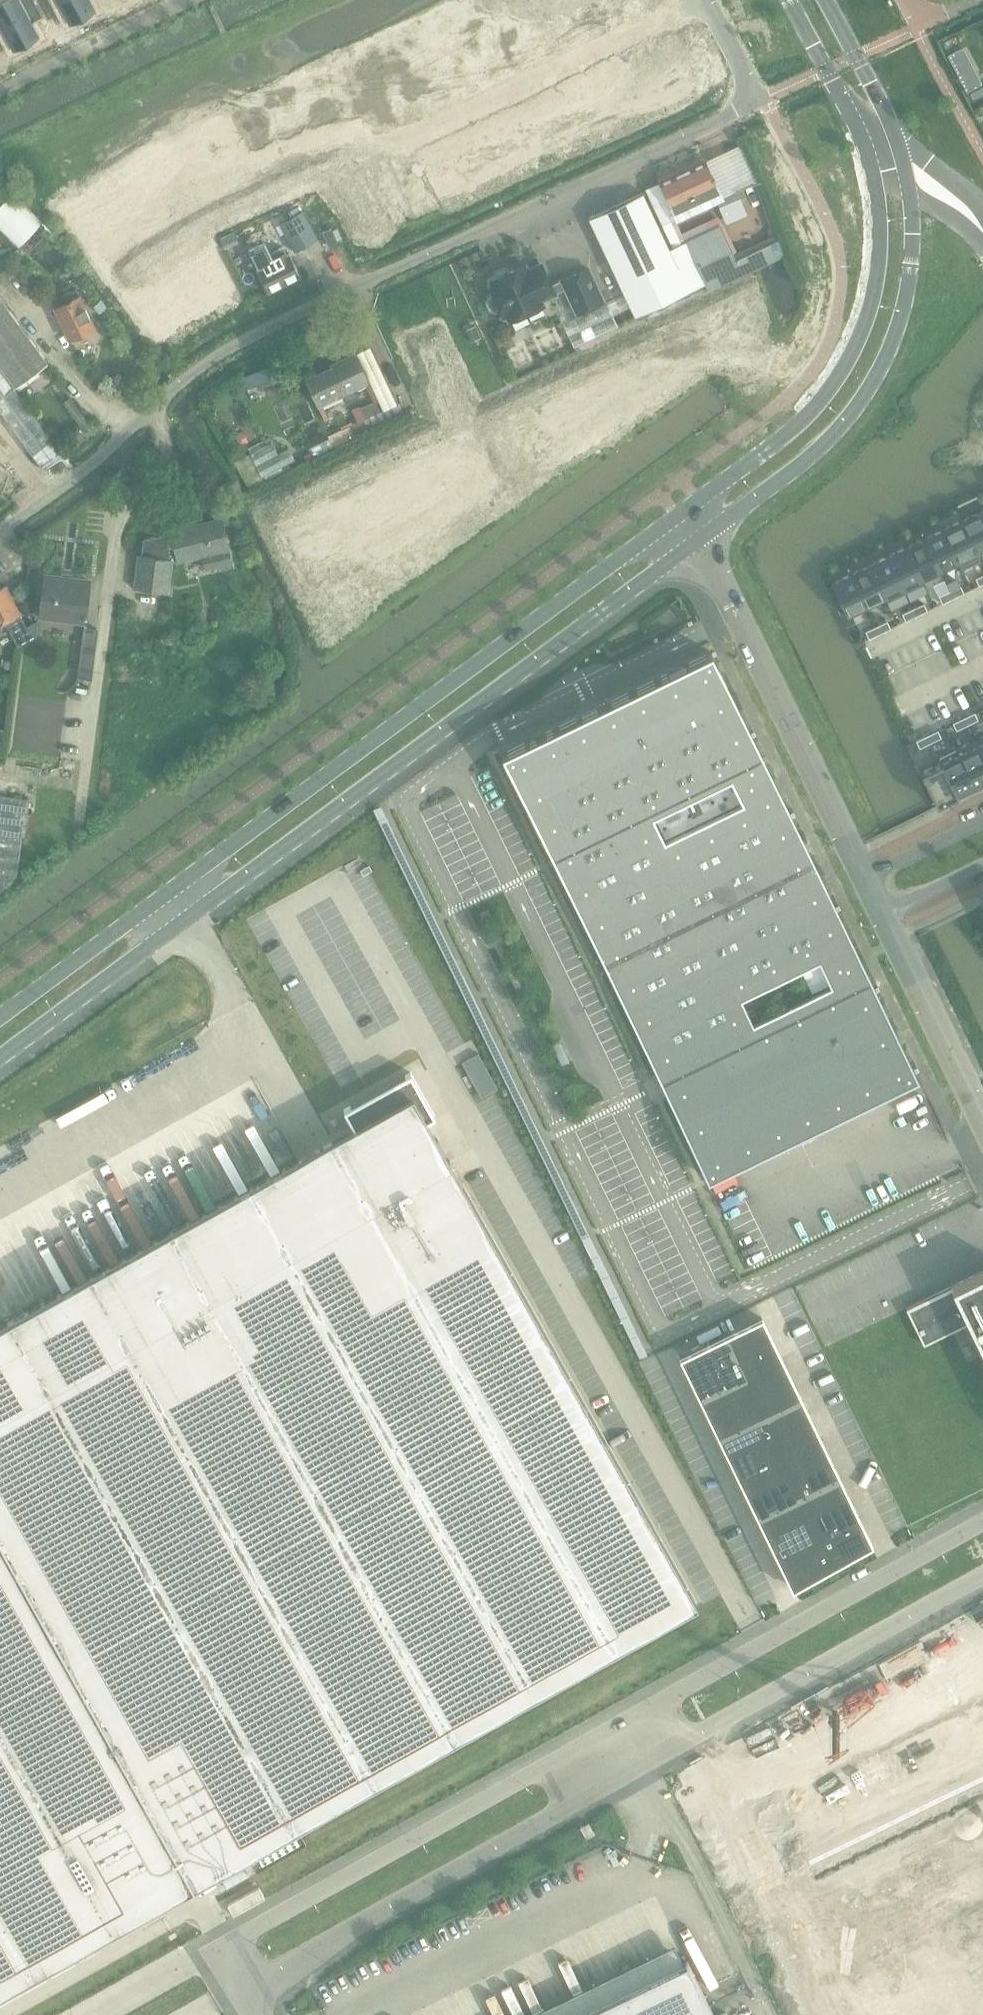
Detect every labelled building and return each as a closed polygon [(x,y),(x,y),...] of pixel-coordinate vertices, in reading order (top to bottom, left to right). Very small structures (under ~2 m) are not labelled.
[(0,4),(0,29),(4,36),(7,35),(14,47),(36,34),(29,20),(40,14),(41,16),(42,16),(34,0),(8,0),(0,4)] [(60,10),(63,8),(70,21),(93,8),(88,0),(55,0),(60,10)] [(503,19),(515,13),(527,39),(551,27),(539,0),(495,0),(503,19)] [(551,27),(554,26),(553,25),(571,16),(572,18),(576,16),(569,0),(539,0),(551,27)] [(470,21),(447,31),(466,71),(467,73),(491,61),(479,36),(491,31),(480,8),(467,14),(470,21)] [(422,35),(408,42),(419,64),(430,59),(442,84),(452,80),(451,78),(466,71),(447,31),(425,42),(422,35)] [(645,74),(635,79),(645,101),(686,82),(666,39),(661,42),(659,39),(639,48),(641,51),(635,54),(645,74)] [(363,61),(350,67),(361,90),(371,85),(382,109),(388,107),(389,110),(409,100),(408,97),(413,95),(395,56),(367,69),(363,61)] [(975,73),(961,80),(967,91),(981,84),(975,73)] [(549,94),(543,97),(562,136),(589,123),(591,127),(605,120),(594,98),(584,103),(574,82),(569,85),(567,82),(547,92),(549,94)] [(467,133),(462,135),(480,174),(508,161),(509,165),(523,159),(512,136),(502,141),(492,121),(487,123),(486,120),(466,130),(467,133)] [(388,170),(382,172),(403,215),(444,196),(433,173),(423,178),(413,158),(408,160),(407,157),(387,167),(388,170)] [(705,163),(683,174),(696,202),(699,208),(707,204),(704,199),(719,192),(705,163)] [(660,184),(645,191),(655,211),(664,207),(669,204),(673,213),(685,208),(687,213),(699,208),(696,202),(683,174),(660,184)] [(643,192),(588,218),(634,317),(705,284),(685,242),(670,249),(643,192)] [(43,223),(13,193),(0,206),(0,227),(20,246),(43,223)] [(727,215),(745,206),(739,194),(721,203),(727,215)] [(670,245),(680,241),(664,207),(655,211),(670,245)] [(302,211),(279,224),(295,252),(318,239),(302,211)] [(340,224),(337,225),(343,238),(347,236),(352,234),(346,221),(340,224)] [(720,225),(685,242),(705,284),(708,290),(784,254),(778,239),(736,260),(720,225)] [(264,245),(249,252),(258,272),(268,293),(302,277),(291,254),(288,255),(285,248),(269,255),(264,245)] [(486,303),(490,311),(494,313),(501,310),(504,318),(507,317),(509,322),(544,305),(542,300),(555,294),(566,289),(577,313),(603,301),(588,268),(562,280),(550,285),(540,264),(527,270),(525,265),(520,268),(515,266),(497,274),(495,279),(490,282),(493,286),(490,288),(494,296),(488,298),(486,303)] [(732,285),(709,295),(715,307),(737,297),(732,285)] [(66,303),(55,308),(71,342),(76,339),(79,342),(83,340),(84,336),(95,330),(77,290),(63,297),(66,303)] [(17,390),(48,366),(0,300),(0,367),(17,390)] [(607,302),(563,323),(574,347),(618,326),(607,302)] [(696,326),(690,329),(707,368),(738,355),(720,315),(714,318),(713,315),(694,324),(696,326)] [(355,389),(368,383),(355,355),(336,363),(338,366),(307,381),(319,406),(342,395),(346,402),(358,397),(355,389)] [(644,355),(622,365),(642,407),(663,398),(644,355)] [(680,356),(669,361),(679,383),(690,378),(680,356)] [(275,363),(242,376),(246,388),(280,375),(275,363)] [(622,365),(601,374),(620,417),(642,407),(622,365)] [(43,469),(62,454),(0,370),(0,411),(43,469)] [(566,395),(545,404),(565,447),(585,438),(566,395)] [(589,397),(578,402),(588,424),(599,419),(589,397)] [(91,427),(69,398),(62,403),(85,432),(91,427)] [(312,446),(310,447),(314,456),(316,455),(394,420),(407,414),(402,403),(381,412),(376,401),(360,408),(365,418),(328,435),(330,439),(312,446)] [(545,404),(525,413),(545,456),(565,447),(545,404)] [(525,413),(505,422),(525,465),(545,456),(525,413)] [(499,430),(479,439),(498,482),(519,473),(499,430)] [(228,439),(234,449),(248,442),(243,432),(228,439)] [(277,453),(271,442),(235,460),(249,488),(290,468),(287,462),(293,460),(288,448),(277,453)] [(585,462),(575,470),(580,476),(590,469),(585,462)] [(575,470),(565,477),(570,483),(580,476),(575,470)] [(540,481),(533,484),(538,495),(545,492),(540,481)] [(527,491),(520,494),(525,505),(532,502),(527,491)] [(348,509),(326,519),(346,562),(367,552),(348,509)] [(979,511),(961,520),(977,553),(982,550),(982,520),(979,511)] [(503,517),(494,524),(498,530),(508,523),(503,517)] [(326,519),(305,529),(324,572),(346,562),(326,519)] [(139,559),(136,590),(168,593),(172,558),(178,557),(179,561),(201,556),(205,569),(232,563),(229,549),(222,520),(172,532),(172,535),(144,542),(142,558),(139,559)] [(977,553),(961,520),(942,529),(958,562),(977,553)] [(494,524),(484,531),(489,537),(498,530),(494,524)] [(375,529),(364,534),(374,556),(385,551),(375,529)] [(958,562),(942,529),(924,538),(940,571),(958,562)] [(940,571),(924,538),(905,547),(921,580),(922,579),(940,571)] [(921,580),(905,547),(887,556),(903,589),(905,593),(924,584),(922,579),(921,580)] [(309,552),(298,557),(308,580),(319,574),(309,552)] [(903,589),(887,556),(869,564),(885,597),(884,598),(886,602),(905,593),(903,589)] [(885,597),(869,564),(850,573),(866,606),(884,598),(885,597)] [(866,606),(850,573),(831,583),(847,616),(866,606)] [(46,575),(41,605),(40,618),(85,624),(90,581),(46,575)] [(960,586),(949,591),(953,598),(964,593),(960,586)] [(18,647),(37,638),(39,621),(27,627),(20,613),(6,587),(0,590),(0,623),(5,621),(18,647)] [(953,598),(949,591),(939,596),(942,604),(953,598)] [(924,603),(913,609),(916,616),(927,611),(924,603)] [(916,616),(913,609),(902,614),(905,621),(916,616)] [(887,621),(876,626),(879,634),(890,628),(887,621)] [(879,634),(876,626),(865,632),(869,639),(879,634)] [(92,673),(98,629),(84,627),(78,671),(92,673)] [(806,846),(766,764),(764,760),(711,651),(501,753),(707,1177),(917,1075),(808,851),(806,846)] [(978,720),(974,712),(963,718),(967,725),(978,720)] [(967,725),(963,718),(953,723),(956,730),(967,725)] [(941,737),(938,730),(927,735),(930,743),(941,737)] [(930,743),(927,735),(916,741),(919,748),(930,743)] [(975,741),(982,758),(982,737),(975,741)] [(975,741),(956,750),(974,787),(982,783),(982,758),(975,741)] [(974,787),(956,750),(937,759),(939,763),(940,763),(956,796),(974,787)] [(956,796),(940,763),(939,763),(938,764),(921,772),(937,805),(956,796)] [(0,795),(0,889),(17,875),(27,799),(0,795)] [(478,1053),(461,1063),(480,1097),(498,1087),(478,1053)] [(697,1603),(540,1320),(462,1182),(460,1179),(459,1179),(451,1165),(452,1165),(449,1160),(443,1163),(422,1124),(435,1117),(411,1073),(405,1076),(407,1080),(352,1110),(350,1106),(344,1110),(355,1130),(349,1133),(332,1142),(319,1149),(170,1232),(0,1328),(0,1992),(697,1603)] [(923,1301),(906,1309),(923,1345),(950,1332),(968,1323),(982,1354),(982,1271),(923,1301)] [(761,1319),(725,1337),(734,1357),(771,1339),(761,1319)] [(680,1360),(690,1379),(734,1357),(725,1337),(680,1360)] [(744,1377),(781,1359),(771,1339),(734,1357),(744,1377)] [(734,1357),(690,1379),(699,1399),(744,1377),(734,1357)] [(744,1377),(754,1396),(790,1378),(781,1359),(744,1377)] [(709,1419),(754,1396),(744,1377),(699,1399),(709,1419)] [(754,1396),(764,1416),(800,1398),(790,1378),(754,1396)] [(764,1416),(754,1396),(709,1419),(719,1439),(764,1416)] [(800,1398),(764,1416),(774,1436),(810,1418),(800,1398)] [(774,1436),(764,1416),(719,1439),(729,1458),(774,1436)] [(811,1419),(810,1418),(774,1436),(784,1455),(820,1437),(811,1419)] [(774,1436),(729,1458),(738,1478),(784,1455),(774,1436)] [(830,1457),(820,1437),(784,1455),(794,1475),(830,1457)] [(738,1478),(748,1498),(794,1475),(784,1455),(738,1478)] [(840,1477),(830,1457),(794,1475),(804,1494),(840,1477)] [(748,1498),(758,1517),(804,1494),(794,1475),(748,1498)] [(804,1494),(814,1514),(849,1496),(840,1477),(804,1494)] [(804,1494),(758,1517),(768,1537),(814,1514),(804,1494)] [(814,1514),(824,1534),(859,1516),(849,1496),(814,1514)] [(824,1534),(814,1514),(768,1537),(778,1557),(824,1534)] [(859,1516),(824,1534),(839,1562),(873,1545),(859,1516)] [(839,1562),(824,1534),(778,1557),(792,1586),(839,1562)] [(753,1891),(778,1941),(772,1944),(806,2014),(982,2014),(982,1779),(753,1891)] [(595,1834),(588,1823),(580,1828),(586,1839),(595,1834)] [(574,1831),(562,1838),(568,1848),(579,1841),(574,1831)] [(687,1961),(576,2014),(715,2014),(687,1961)]
